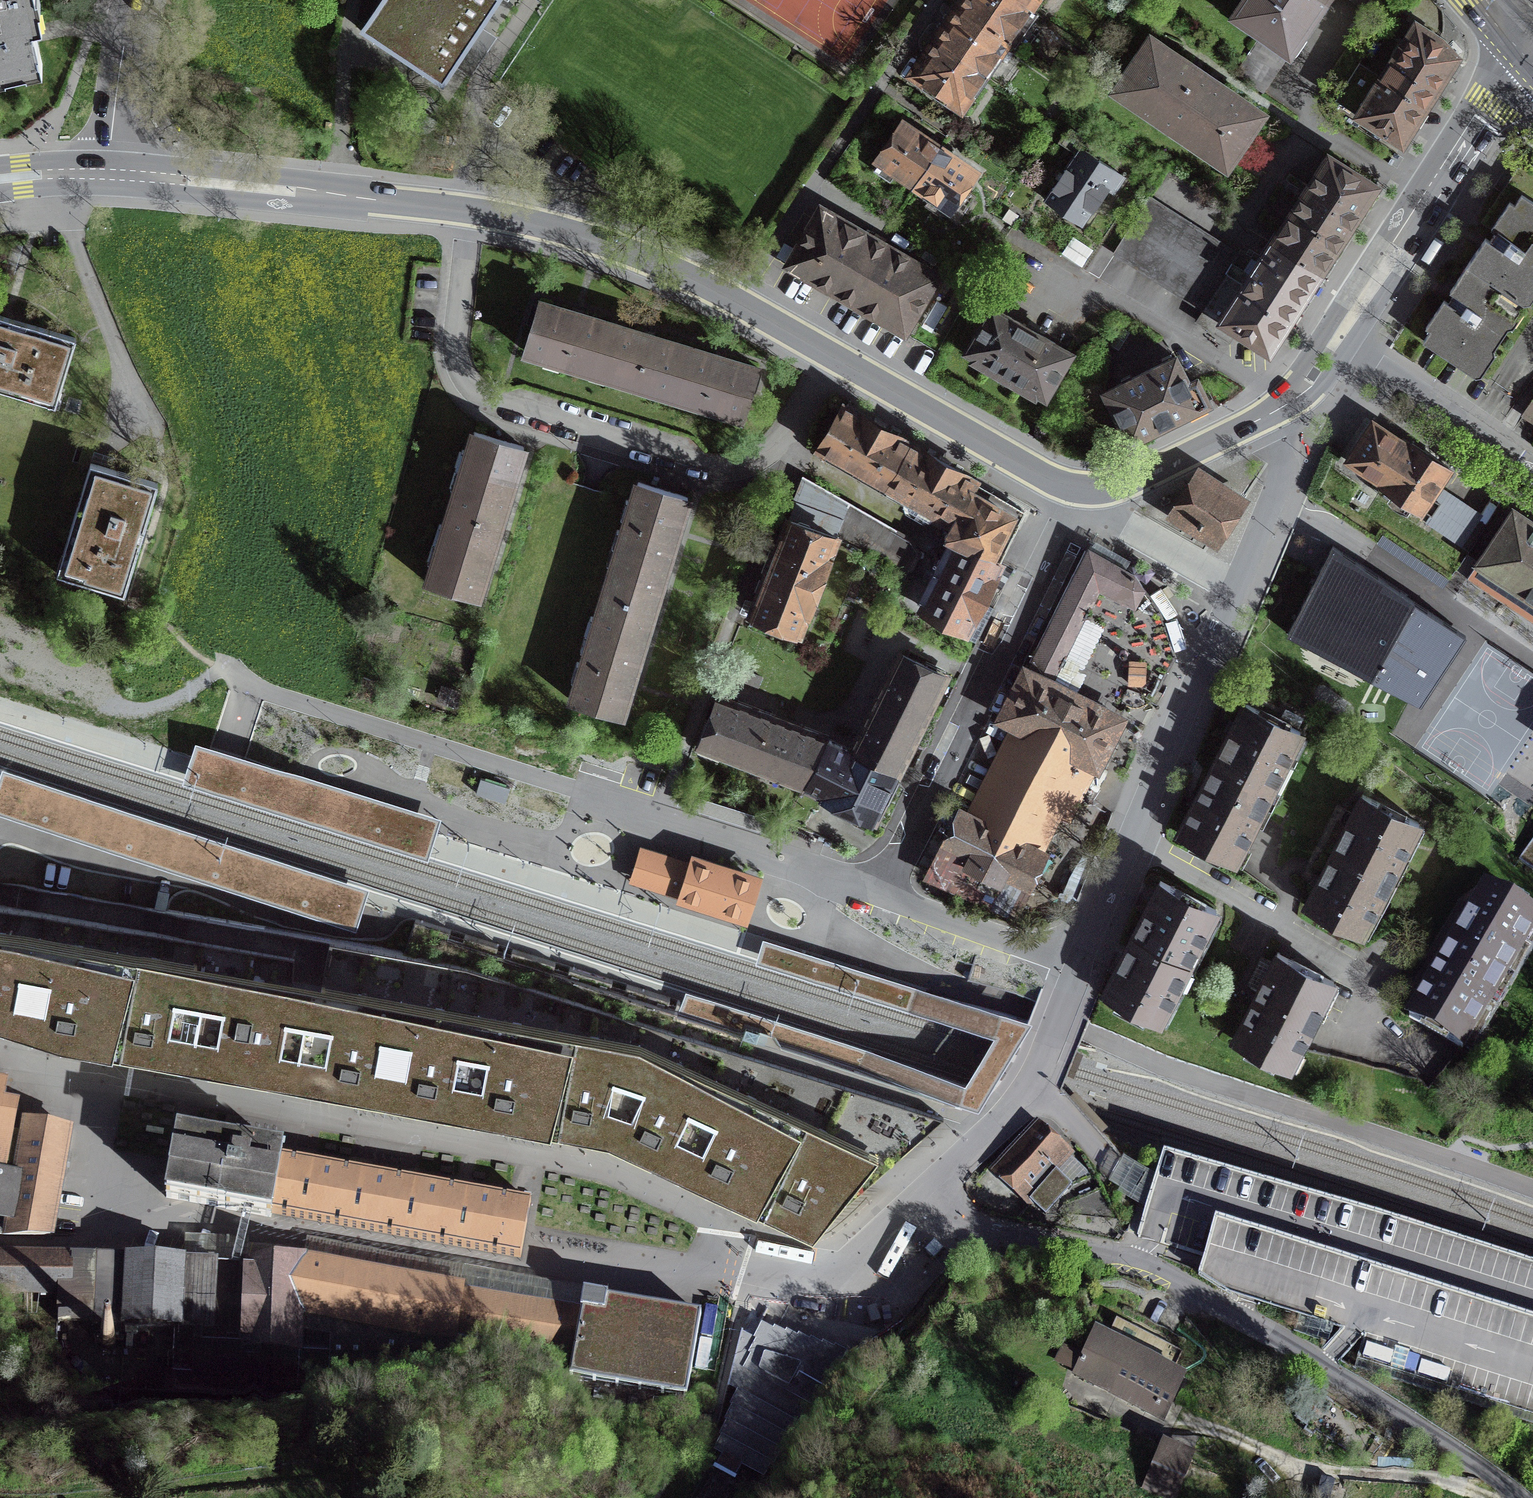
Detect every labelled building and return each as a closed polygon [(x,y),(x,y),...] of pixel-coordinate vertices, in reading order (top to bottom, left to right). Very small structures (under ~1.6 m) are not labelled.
[(21,56),(40,52),(28,0),(0,0),(0,61),(21,56)] [(361,30),(442,85),(499,0),(381,0),(361,30)] [(957,7),(1007,41),(1015,47),(1038,14),(1030,8),(1019,0),(962,0),(957,7)] [(1235,16),(1262,34),(1235,73),(1262,91),(1324,0),(1246,0),(1235,16)] [(1372,12),(1380,0),(1354,0),(1372,12)] [(957,7),(934,41),(984,74),(1007,41),(957,7)] [(1382,76),(1360,62),(1336,100),(1402,143),(1457,56),(1441,38),(1416,22),(1382,76)] [(1260,113),(1151,39),(1117,90),(1226,164),(1260,113)] [(984,74),(934,41),(911,74),(961,108),(984,74)] [(939,147),(904,123),(878,160),(879,161),(873,170),(891,182),(897,173),(914,184),(939,147)] [(1124,176),(1086,150),(1091,142),(1070,128),(1061,142),(1076,153),(1045,199),(1074,218),(1082,224),(1107,187),(1113,191),(1124,176)] [(975,171),(939,147),(914,184),(931,196),(925,205),(942,216),(948,207),(949,208),(975,171)] [(1319,272),(1374,185),(1328,156),(1273,243),(1319,272)] [(1522,174),(1508,195),(1507,196),(1487,225),(1496,231),(1532,255),(1532,172),(1522,174)] [(1149,198),(1132,225),(1206,272),(1223,245),(1149,198)] [(914,329),(945,261),(813,199),(781,266),(914,329)] [(1132,225),(1115,252),(1189,299),(1206,272),(1132,225)] [(1507,317),(1532,278),(1532,255),(1496,231),(1491,240),(1486,237),(1455,283),(1507,317)] [(1435,236),(1421,258),(1430,264),(1445,241),(1442,239),(1441,240),(1435,236)] [(1319,272),(1273,243),(1246,285),(1226,273),(1204,308),(1196,319),(1210,328),(1217,317),(1269,350),(1319,272)] [(1238,255),(1223,245),(1206,272),(1189,299),(1204,308),(1226,273),(1238,255)] [(1507,317),(1455,283),(1450,290),(1455,293),(1449,302),(1444,299),(1426,327),(1430,330),(1423,341),(1470,372),(1507,317)] [(597,373),(612,323),(539,301),(524,351),(597,373)] [(1046,395),(1071,352),(992,306),(967,350),(988,362),(987,366),(1022,386),(1024,383),(1046,395)] [(0,315),(0,388),(55,405),(75,338),(28,324),(0,315)] [(670,395),(685,346),(612,323),(597,373),(670,395)] [(759,368),(685,346),(670,395),(744,418),(759,368)] [(1147,428),(1148,432),(1208,402),(1196,378),(1188,382),(1175,356),(1106,391),(1128,437),(1147,428)] [(1524,414),(1532,420),(1532,400),(1524,414)] [(821,449),(887,486),(911,445),(846,407),(821,449)] [(1410,446),(1373,422),(1348,460),(1385,485),(1383,487),(1421,512),(1450,468),(1420,448),(1412,443),(1410,446)] [(500,521),(523,445),(471,429),(448,506),(500,521)] [(911,445),(887,486),(951,523),(976,482),(911,445)] [(91,463),(57,572),(123,593),(139,543),(157,483),(91,463)] [(1238,504),(1200,478),(1177,513),(1215,538),(1222,527),(1238,504)] [(804,479),(788,520),(812,530),(826,492),(804,479)] [(688,497),(635,480),(612,554),(665,570),(688,497)] [(976,482),(951,523),(944,534),(957,541),(1000,561),(1025,511),(976,482)] [(1446,491),(1428,519),(1458,539),(1476,511),(1446,491)] [(847,504),(826,492),(812,530),(835,538),(847,504)] [(869,517),(847,504),(835,538),(855,546),(869,517)] [(500,521),(448,506),(425,581),(477,597),(500,521)] [(1513,509),(1467,578),(1532,623),(1532,522),(1513,509)] [(883,524),(869,517),(855,546),(868,552),(883,524)] [(812,530),(788,520),(751,614),(799,632),(805,616),(809,617),(833,555),(829,554),(835,538),(812,530)] [(896,532),(883,524),(868,552),(881,560),(896,532)] [(908,539),(896,532),(881,560),(893,565),(904,547),(908,539)] [(967,630),(1000,561),(957,541),(923,608),(967,630)] [(1288,634),(1421,701),(1466,634),(1333,546),(1288,634)] [(917,554),(904,547),(893,565),(890,573),(904,580),(917,554)] [(1129,701),(1126,706),(1132,708),(1140,708),(1147,704),(1150,702),(1152,699),(1153,699),(1175,657),(1160,611),(1134,574),(1106,558),(1085,551),(1034,652),(1064,668),(1129,701)] [(665,570),(612,554),(590,625),(643,642),(665,570)] [(643,642),(590,625),(567,699),(620,715),(643,642)] [(1064,668),(1034,652),(1030,662),(1032,663),(1028,671),(1026,670),(1002,717),(1022,726),(976,818),(962,811),(930,876),(1017,915),(1030,887),(1027,886),(1044,853),(1040,851),(1059,813),(1070,818),(1083,791),(1109,740),(1126,706),(1129,701),(1064,668)] [(944,675),(899,653),(851,749),(897,771),(944,675)] [(702,743),(770,769),(788,722),(720,696),(702,743)] [(1218,758),(1272,786),(1300,730),(1246,702),(1229,737),(1218,758)] [(806,782),(828,737),(788,722),(770,769),(806,782)] [(851,749),(828,737),(806,782),(809,784),(807,789),(850,810),(849,813),(864,820),(868,814),(874,817),(876,813),(881,812),(885,804),(883,799),(897,771),(851,749)] [(195,740),(182,783),(428,859),(441,817),(195,740)] [(1272,786),(1218,758),(1197,798),(1179,834),(1233,861),(1272,786)] [(0,774),(0,814),(356,930),(370,888),(2,768),(0,774)] [(481,778),(476,792),(505,802),(510,787),(481,778)] [(1334,850),(1390,878),(1418,822),(1362,794),(1348,822),(1334,850)] [(1519,860),(1532,870),(1532,841),(1519,860)] [(634,878),(684,894),(684,895),(743,913),(754,880),(694,861),(693,866),(643,850),(634,878)] [(1390,878),(1334,850),(1321,875),(1306,905),(1362,934),(1390,878)] [(1131,937),(1187,965),(1216,908),(1160,880),(1144,911),(1131,937)] [(1507,974),(1532,930),(1532,914),(1487,887),(1469,916),(1454,942),(1507,974)] [(23,1031),(40,934),(0,926),(0,1023),(23,1031)] [(60,1042),(99,1049),(117,947),(40,934),(23,1031),(60,1042)] [(681,1005),(677,1016),(978,1110),(1034,1022),(928,990),(763,937),(756,961),(921,1013),(998,1038),(972,1081),(882,1052),(687,989),(681,1005)] [(1187,965),(1131,937),(1119,961),(1103,993),(1159,1022),(1187,965)] [(1507,974),(1454,942),(1431,980),(1409,1018),(1460,1048),(1462,1049),(1463,1049),(1507,974)] [(117,947),(99,1049),(133,1055),(179,1064),(197,962),(117,947)] [(1333,979),(1278,952),(1254,997),(1234,1039),(1289,1067),(1333,979)] [(197,962),(179,1064),(248,1076),(285,1083),(303,1086),(322,984),(302,981),(197,962)] [(322,984),(303,1086),(349,1094),(383,1100),(401,998),(322,984)] [(478,1012),(401,998),(383,1100),(417,1106),(460,1114),(478,1012)] [(478,1012),(460,1114),(493,1120),(538,1128),(556,1026),(478,1012)] [(572,1134),(608,1141),(640,1041),(556,1026),(538,1128),(572,1134)] [(673,1171),(717,1077),(640,1041),(608,1141),(642,1157),(673,1171)] [(717,1077),(673,1171),(705,1185),(745,1204),(788,1110),(717,1077)] [(0,1084),(0,1172),(5,1173),(5,1172),(11,1138),(17,1107),(2,1104),(5,1085),(0,1084)] [(878,1152),(788,1110),(745,1204),(775,1218),(813,1235),(854,1183),(878,1152)] [(11,1219),(8,1234),(50,1235),(68,1129),(27,1122),(24,1141),(11,1138),(5,1172),(18,1174),(11,1219)] [(1018,1149),(999,1170),(1024,1193),(1029,1188),(1035,1194),(1029,1200),(1046,1215),(1072,1186),(1049,1165),(1062,1151),(1037,1128),(1018,1149)] [(237,1145),(177,1134),(166,1197),(227,1208),(226,1209),(271,1217),(272,1212),(282,1157),(283,1152),(238,1144),(237,1145)] [(1139,1236),(1146,1238),(1206,1257),(1204,1262),(1200,1274),(1231,1294),(1249,1300),(1351,1333),(1363,1336),(1358,1358),(1532,1414),(1532,1268),(1514,1262),(1164,1154),(1153,1192),(1139,1236)] [(282,1157),(272,1212),(520,1257),(530,1202),(516,1199),(282,1157)] [(11,1219),(18,1174),(5,1172),(5,1173),(0,1172),(0,1217),(11,1219)] [(58,1322),(60,1294),(71,1295),(73,1258),(0,1253),(0,1291),(24,1292),(22,1335),(58,1337),(58,1322)] [(58,1322),(86,1323),(88,1295),(94,1295),(96,1256),(73,1258),(71,1295),(60,1294),(58,1322)] [(98,1345),(102,1348),(108,1349),(114,1346),(116,1340),(121,1341),(121,1327),(172,1328),(213,1332),(216,1263),(96,1256),(94,1295),(88,1295),(86,1323),(92,1324),(92,1331),(101,1331),(98,1334),(97,1340),(98,1345)] [(274,1344),(298,1346),(303,1259),(245,1265),(241,1341),(274,1343),(274,1344)] [(330,1371),(355,1371),(355,1360),(371,1271),(303,1259),(298,1346),(274,1344),(271,1391),(275,1391),(330,1375),(330,1371)] [(241,1341),(245,1265),(216,1263),(213,1332),(212,1340),(241,1341)] [(575,1348),(582,1308),(371,1271),(355,1360),(382,1360),(383,1356),(436,1366),(450,1355),(450,1349),(494,1342),(516,1344),(515,1338),(575,1348)] [(584,1298),(582,1308),(575,1348),(570,1377),(686,1397),(701,1315),(607,1298),(606,1301),(584,1298)] [(754,1339),(742,1332),(728,1386),(736,1390),(729,1404),(731,1406),(724,1420),(726,1420),(719,1434),(721,1436),(714,1450),(732,1460),(763,1477),(771,1463),(774,1465),(781,1451),(783,1452),(791,1439),(793,1440),(801,1426),(803,1427),(813,1409),(816,1410),(824,1396),(826,1397),(834,1383),(832,1382),(847,1354),(841,1351),(835,1348),(833,1350),(823,1344),(821,1346),(811,1340),(810,1342),(799,1337),(797,1339),(787,1333),(785,1335),(774,1329),(773,1331),(767,1328),(762,1325),(754,1339)] [(1104,1325),(1077,1374),(1167,1424),(1194,1374),(1104,1325)] [(271,1393),(271,1391),(274,1344),(274,1343),(241,1341),(212,1340),(213,1332),(172,1328),(171,1387),(271,1393)] [(1288,1413),(1366,1464),(1385,1436),(1307,1385),(1288,1413)] [(1161,1447),(1152,1468),(1182,1481),(1191,1459),(1161,1447)]
